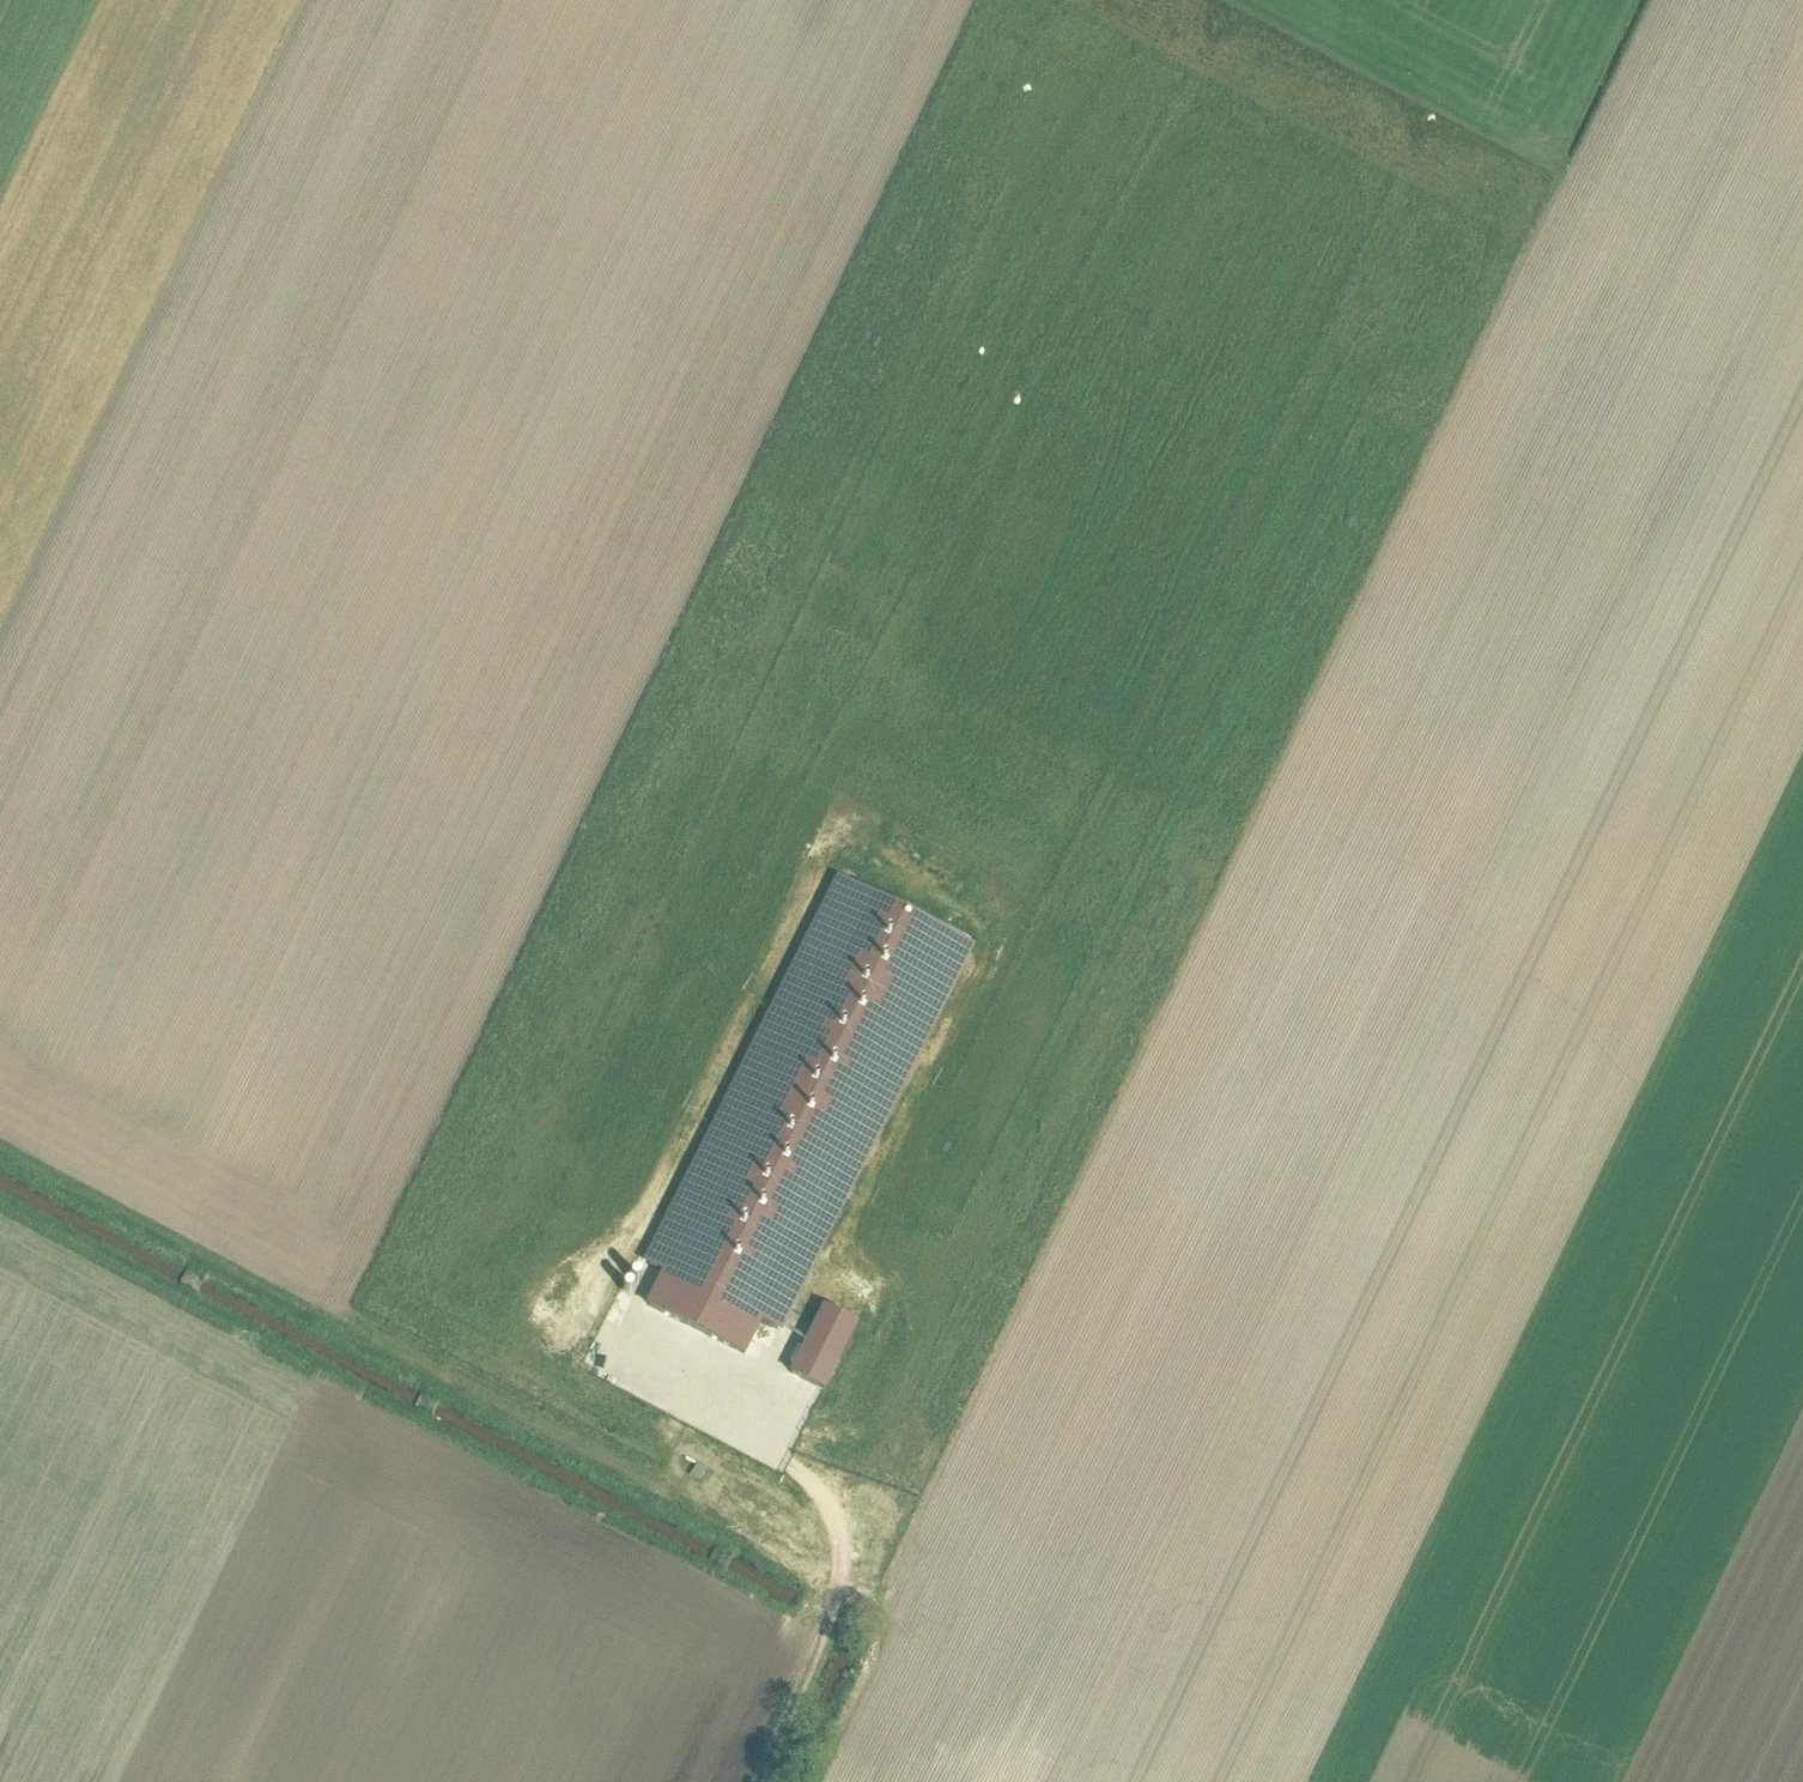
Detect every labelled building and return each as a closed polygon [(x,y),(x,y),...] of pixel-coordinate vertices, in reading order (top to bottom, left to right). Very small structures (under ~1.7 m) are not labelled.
[(649,1274),(632,1311),(735,1358),(749,1327),(775,1330),(800,1274),(771,1246),(779,1172),(779,1173),(850,1016),(866,1011),(879,982),(937,1008),(966,943),(825,879),(776,988),(796,1051),(762,1126),(749,1121),(742,1128),(749,1149),(755,1155),(745,1158),(744,1169),(746,1169),(679,1190),(681,1170),(639,1263),(649,1274)] [(808,1307),(780,1379),(818,1394),(846,1322),(808,1307)]
